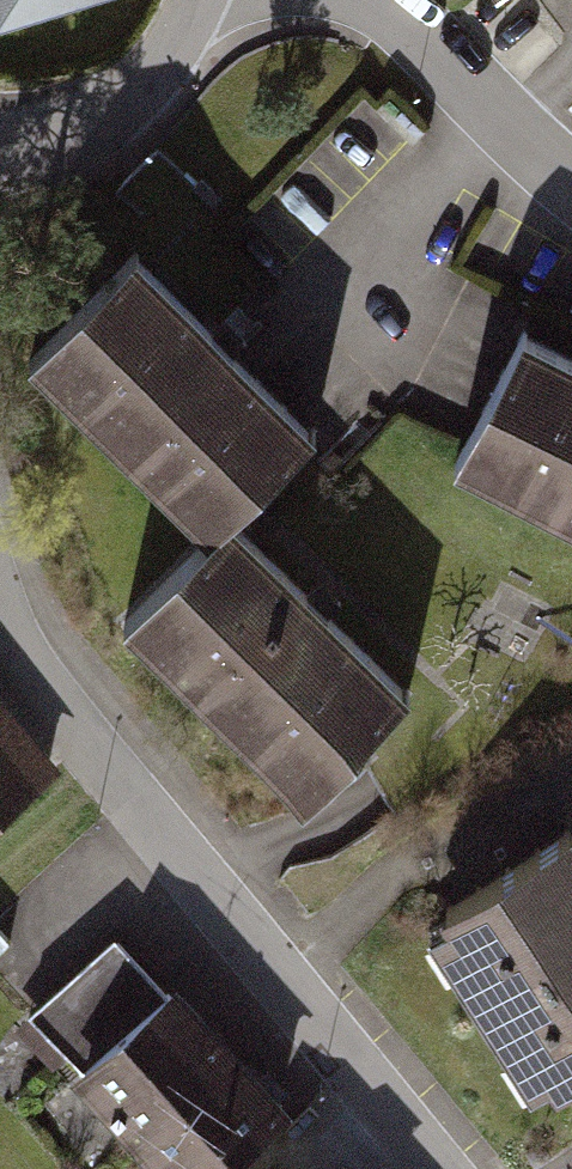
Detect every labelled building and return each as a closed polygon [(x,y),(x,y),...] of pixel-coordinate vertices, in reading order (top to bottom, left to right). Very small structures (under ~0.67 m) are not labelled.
[(48,0),(0,0),(0,10),(48,0)] [(191,188),(155,151),(116,189),(173,248),(224,199),(202,178),(191,188)] [(126,254),(45,338),(120,411),(110,422),(137,448),(148,437),(228,514),(309,430),(126,254)] [(466,436),(559,484),(552,498),(571,508),(571,359),(519,332),(466,436)] [(224,518),(142,602),(218,675),(207,686),(235,712),(246,701),(325,777),(356,746),(407,693),(257,550),(224,518)] [(439,911),(468,955),(465,979),(505,1044),(528,1046),(556,1089),(571,1078),(571,842),(564,829),(439,911)] [(109,939),(28,1012),(106,1099),(98,1107),(110,1120),(118,1112),(141,1138),(232,1056),(164,982),(156,990),(109,939)] [(232,1056),(141,1138),(170,1168),(206,1168),(276,1105),(232,1056)]
